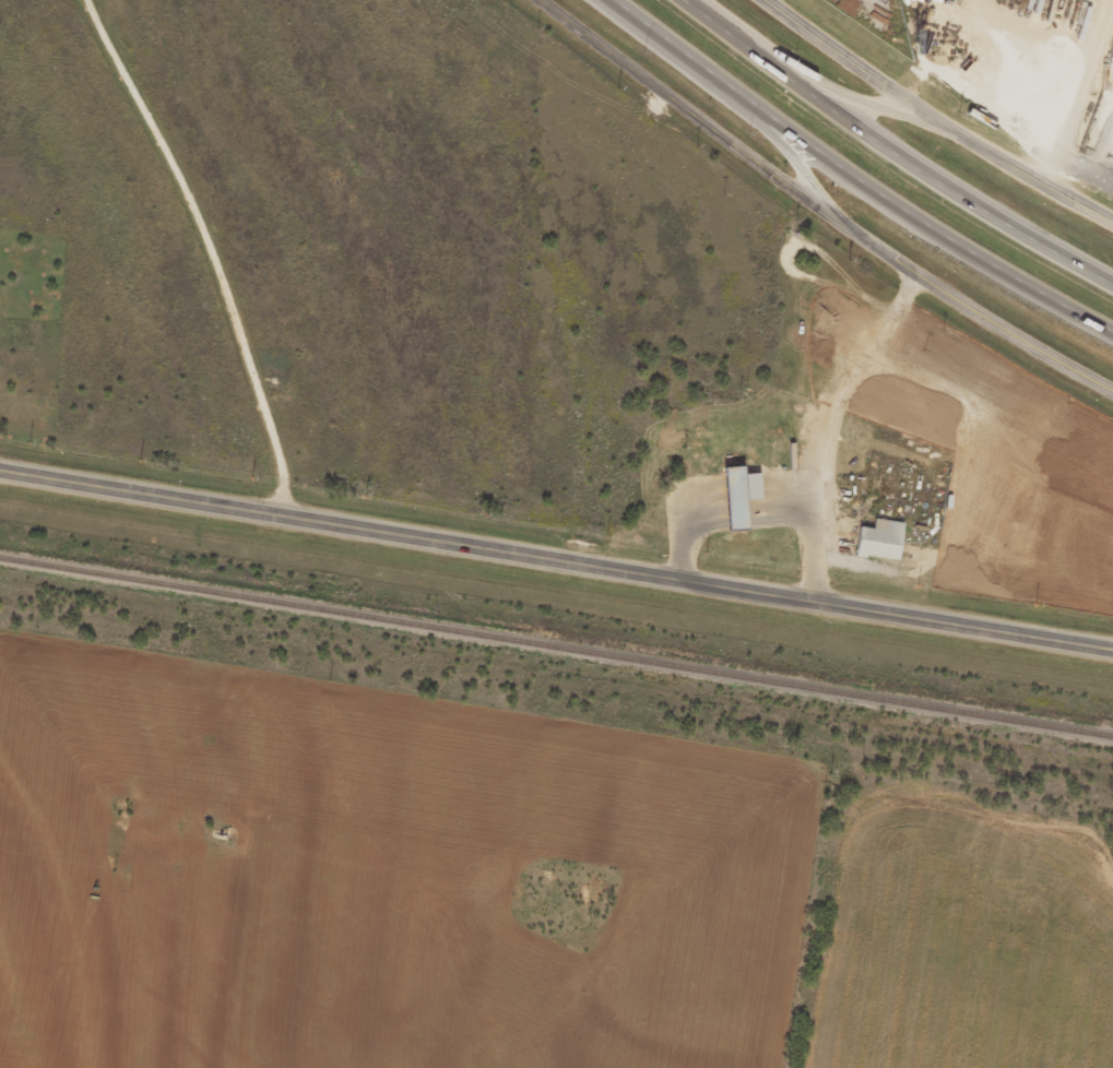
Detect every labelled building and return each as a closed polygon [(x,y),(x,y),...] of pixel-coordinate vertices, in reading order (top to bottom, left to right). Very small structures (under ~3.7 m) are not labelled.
[(718,475),(722,541),(743,538),(741,509),(756,507),(755,482),(738,483),(737,474),(718,475)] [(856,535),(852,565),(862,566),(862,563),(895,568),(900,531),(872,526),(869,537),(856,535)]
